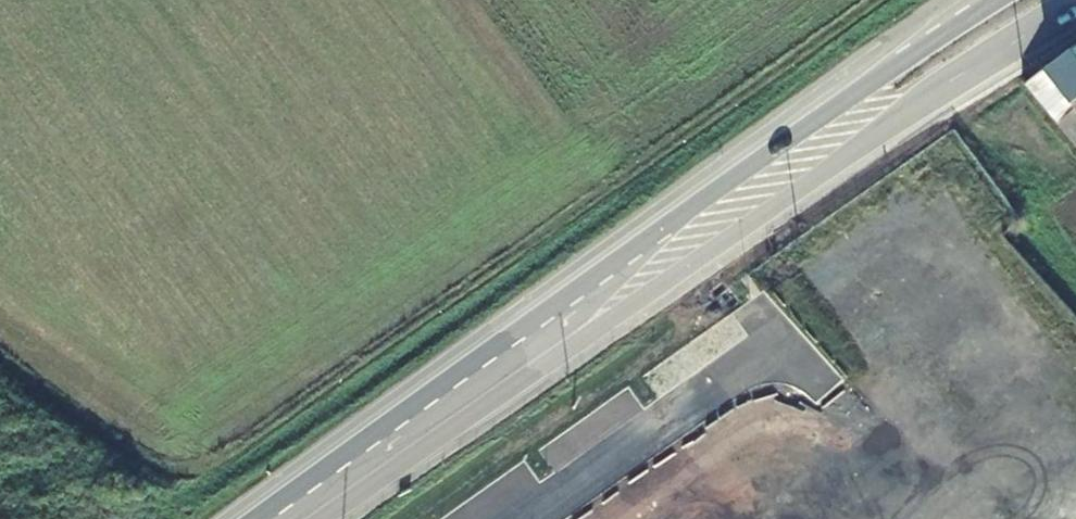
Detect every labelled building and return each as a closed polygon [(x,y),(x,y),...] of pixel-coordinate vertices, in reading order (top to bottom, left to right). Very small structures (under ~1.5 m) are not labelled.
[(1050,66),(1075,96),(1075,49),(1050,66)] [(1059,121),(1075,141),(1075,110),(1059,121)]
